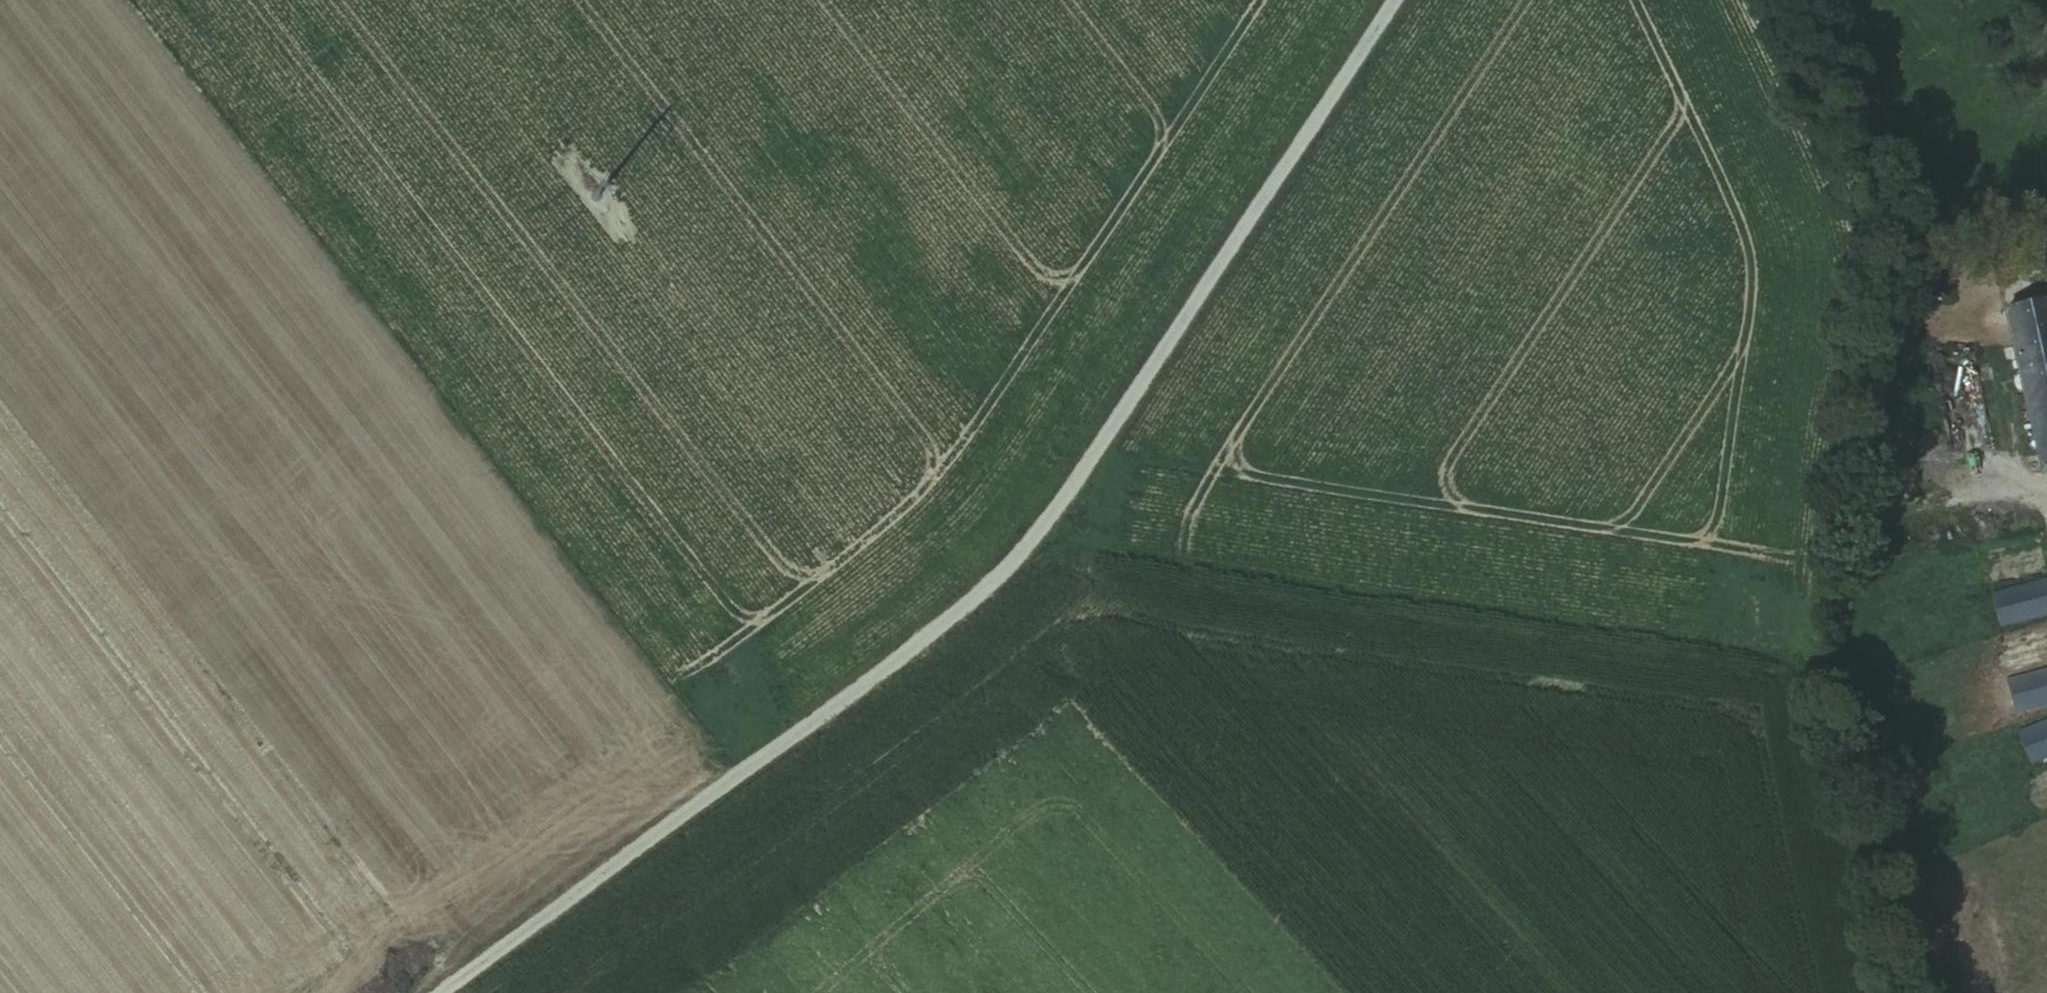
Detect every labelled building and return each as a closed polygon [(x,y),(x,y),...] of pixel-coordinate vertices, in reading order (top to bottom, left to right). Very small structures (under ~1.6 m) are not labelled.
[(2045,299),(2001,308),(2035,469),(2046,467),(2046,310),(2045,299)] [(1989,552),(1997,585),(2042,574),(2033,540),(1989,552)]
